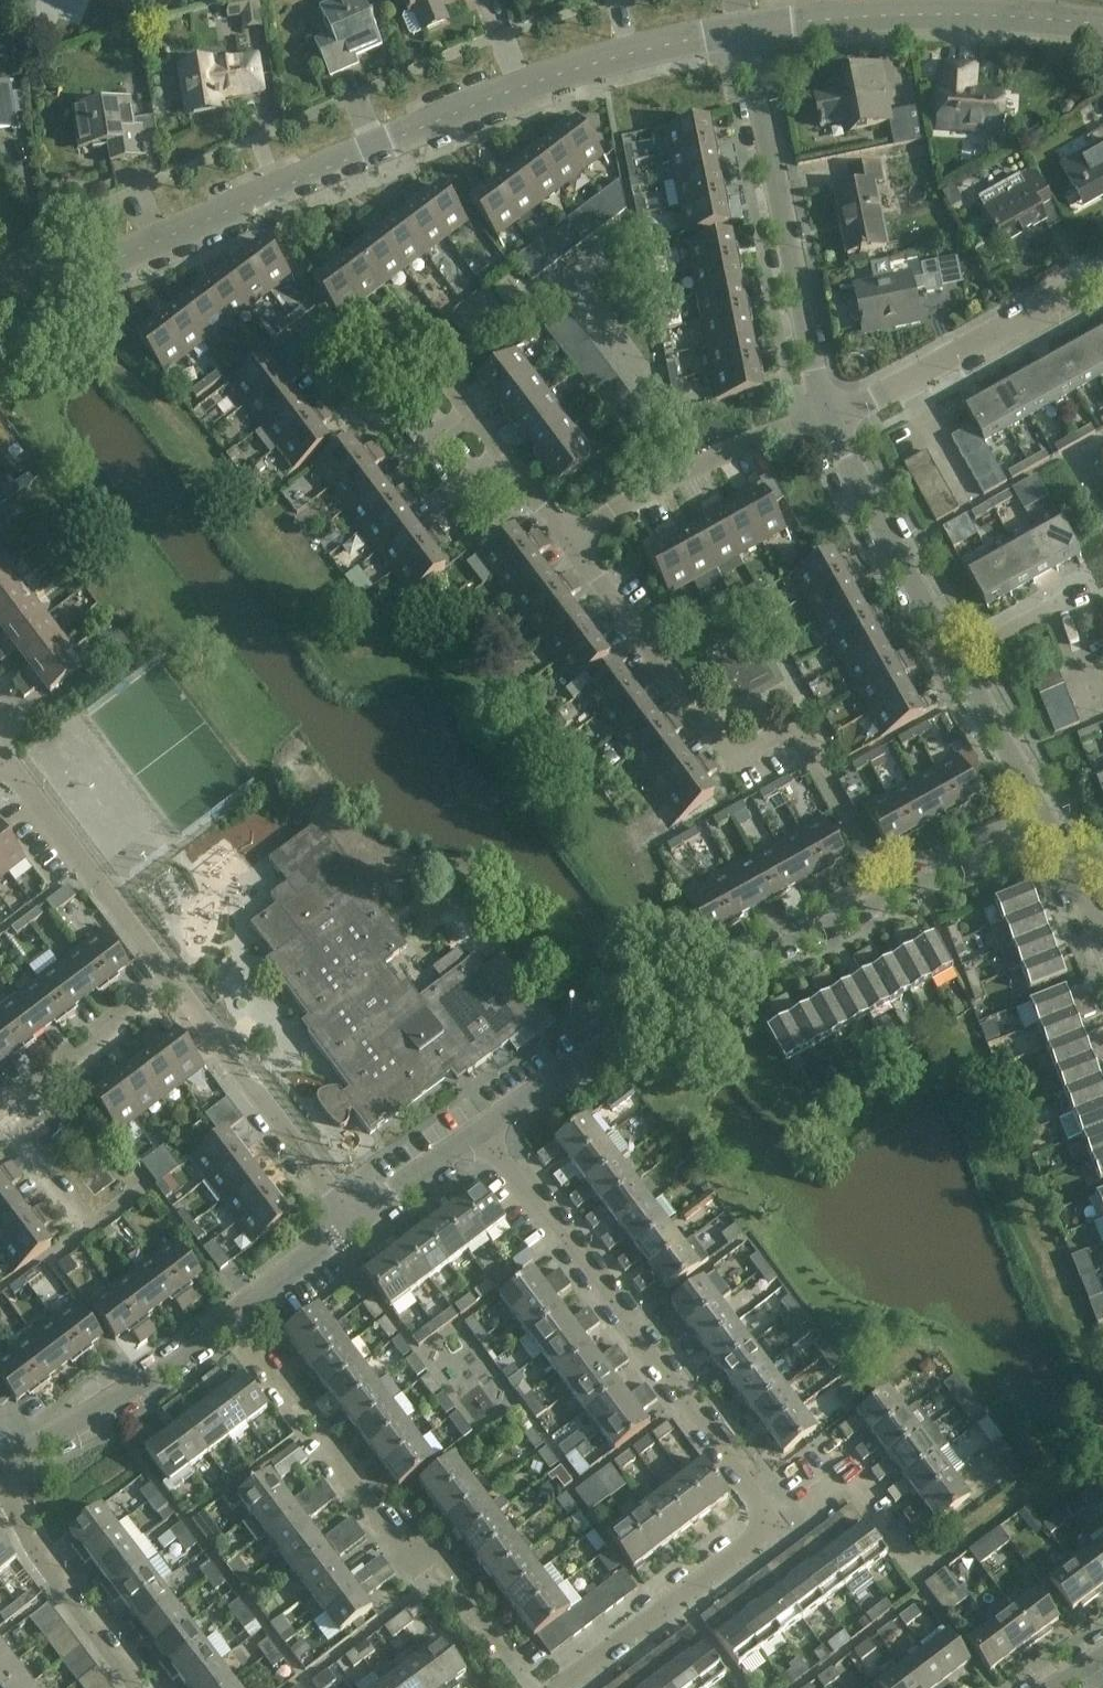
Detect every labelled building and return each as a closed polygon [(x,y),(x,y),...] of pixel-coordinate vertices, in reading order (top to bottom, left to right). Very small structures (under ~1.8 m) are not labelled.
[(275,0),(241,0),(242,8),(256,8),(256,19),(276,18),(275,0)] [(322,57),(331,77),(357,66),(354,58),(379,47),(359,0),(348,0),(322,11),(333,37),(317,44),(322,57)] [(410,13),(404,15),(403,20),(410,35),(414,37),(446,23),(437,1),(438,0),(405,0),(410,13)] [(276,19),(254,20),(254,39),(277,38),(276,19)] [(182,70),(185,93),(189,115),(222,110),(220,99),(261,92),(256,61),(215,67),(214,65),(182,70)] [(943,61),(942,83),(938,129),(999,134),(1001,118),(1002,96),(972,94),(972,97),(965,97),(967,69),(945,68),(945,61),(943,61)] [(878,69),(855,73),(855,75),(856,74),(857,79),(845,81),(844,77),(845,76),(845,75),(837,77),(840,93),(816,98),(820,120),(819,120),(821,128),(824,127),(824,125),(846,121),(848,132),(870,128),(889,124),(894,147),(927,141),(921,108),(888,115),(878,69)] [(17,129),(10,83),(0,84),(0,132),(17,129)] [(134,130),(133,123),(129,103),(75,111),(81,148),(108,144),(112,167),(113,167),(112,163),(147,157),(146,155),(155,153),(150,127),(134,130)] [(569,130),(557,139),(583,173),(604,157),(575,118),(566,125),(569,130)] [(709,138),(707,121),(664,129),(669,156),(717,146),(715,137),(709,138)] [(1064,171),(1074,190),(1066,195),(1067,196),(1083,187),(1091,202),(1102,196),(1102,197),(1102,131),(1091,137),(1097,149),(1063,169),(1064,171)] [(588,180),(583,173),(557,139),(543,149),(540,145),(532,150),(562,189),(567,196),(588,180)] [(719,156),(717,146),(669,156),(674,181),(716,173),(713,158),(719,156)] [(631,147),(623,149),(627,165),(635,163),(631,147)] [(562,189),(532,150),(524,157),(527,161),(515,171),(540,205),(562,189)] [(638,180),(635,163),(627,165),(630,181),(638,180)] [(879,164),(869,166),(847,170),(851,187),(834,191),(840,221),(843,220),(846,232),(843,233),(847,256),(860,253),(861,254),(865,254),(865,252),(886,248),(873,184),(883,182),(879,164)] [(994,228),(992,230),(995,234),(997,233),(1003,244),(1045,221),(1037,208),(1050,201),(1032,170),(1019,178),(1025,189),(984,211),(994,228)] [(540,205),(515,171),(501,181),(498,177),(490,182),(519,221),(540,205)] [(720,190),(716,173),(674,181),(679,209),(727,199),(725,189),(720,190)] [(627,211),(621,181),(619,182),(599,196),(616,218),(627,211)] [(519,221),(490,182),(482,189),(485,193),(472,203),(471,203),(497,238),(519,221)] [(429,199),(417,184),(409,190),(447,240),(469,223),(443,188),(429,199)] [(447,240),(409,190),(402,196),(413,211),(399,221),(425,256),(447,240)] [(616,218),(599,196),(589,204),(606,226),(616,218)] [(634,201),(635,209),(637,217),(645,215),(642,199),(634,201)] [(729,208),(727,199),(679,209),(685,236),(706,231),(728,226),(724,209),(729,208)] [(606,226),(589,204),(578,212),(595,235),(606,226)] [(595,235),(578,212),(568,220),(585,243),(595,235)] [(648,232),(645,215),(637,217),(640,233),(648,232)] [(375,216),(367,222),(405,272),(425,256),(399,221),(387,231),(375,216)] [(585,243),(568,220),(557,228),(574,251),(585,243)] [(405,272),(367,222),(359,227),(371,243),(357,253),(383,288),(405,272)] [(574,251),(557,228),(547,236),(563,259),(574,251)] [(729,235),(708,239),(686,243),(692,271),(740,261),(738,251),(732,252),(729,235)] [(563,259),(547,236),(536,244),(553,267),(563,259)] [(292,277),(266,242),(265,243),(265,244),(252,253),(249,249),(241,254),(271,294),(292,277)] [(553,267),(536,244),(525,252),(542,275),(553,267)] [(333,247),(325,254),(362,304),(383,288),(357,253),(344,263),(333,247)] [(542,275),(525,252),(514,261),(531,283),(542,275)] [(271,294),(241,254),(233,261),(236,265),(223,275),(249,310),(271,294)] [(362,304),(325,254),(317,259),(329,275),(316,284),(315,284),(314,285),(341,320),(362,304)] [(654,261),(646,263),(649,280),(657,278),(654,261)] [(742,271),(740,261),(692,271),(697,297),(740,288),(736,272),(742,271)] [(926,290),(924,279),(911,281),(910,276),(892,280),(889,261),(870,265),(874,283),(839,290),(840,291),(854,288),(856,300),(851,301),(848,306),(851,320),(855,323),(860,323),(861,329),(893,322),(895,329),(920,324),(913,292),(926,290)] [(921,265),(924,279),(926,290),(927,295),(943,291),(937,262),(921,265)] [(249,310),(223,275),(210,285),(206,281),(199,287),(228,326),(249,310)] [(661,294),(657,278),(649,280),(653,296),(661,294)] [(228,326),(199,287),(191,293),(194,297),(181,307),(207,342),(228,326)] [(743,304),(740,288),(697,297),(702,322),(750,313),(748,303),(743,304)] [(207,342),(181,307),(168,317),(164,313),(156,319),(186,358),(207,342)] [(302,308),(289,319),(294,325),(307,315),(302,308)] [(575,323),(566,312),(544,329),(552,340),(575,323)] [(752,323),(750,313),(702,322),(707,349),(750,340),(747,324),(752,323)] [(665,314),(657,315),(660,331),(668,330),(665,314)] [(186,358),(156,319),(148,325),(152,329),(139,339),(138,340),(164,374),(186,358)] [(294,325),(289,319),(276,329),(281,335),(294,325)] [(583,334),(575,323),(552,340),(560,351),(583,334)] [(1102,328),(1079,341),(1100,377),(1102,375),(1102,329),(1102,328)] [(671,346),(668,330),(660,331),(663,348),(671,346)] [(591,344),(583,334),(560,351),(568,361),(591,344)] [(260,340),(247,351),(252,357),(265,347),(260,340)] [(753,356),(750,340),(707,349),(713,374),(760,364),(759,355),(753,356)] [(1100,377),(1079,341),(1056,354),(1076,390),(1100,377)] [(599,355),(591,344),(568,361),(576,372),(599,355)] [(533,372),(516,350),(477,380),(483,388),(487,385),(498,399),(533,372)] [(252,357),(247,351),(233,361),(239,367),(252,357)] [(1076,390),(1056,354),(1033,367),(1053,403),(1076,390)] [(607,365),(599,355),(576,372),(584,382),(607,365)] [(229,385),(242,403),(246,407),(295,370),(289,362),(275,373),(264,359),(229,385)] [(762,375),(760,364),(713,374),(718,401),(761,393),(757,376),(762,375)] [(615,376),(607,365),(584,382),(592,393),(615,376)] [(675,365),(667,367),(670,383),(678,382),(675,365)] [(1053,403),(1033,367),(1010,380),(1030,416),(1053,403)] [(301,378),(295,370),(246,407),(261,428),(297,402),(287,389),(301,378)] [(218,372),(205,382),(210,389),(223,379),(218,372)] [(549,393),(533,372),(498,399),(507,411),(503,415),(509,423),(549,393)] [(623,387),(615,376),(592,393),(600,404),(623,387)] [(1030,416),(1010,380),(987,393),(1007,429),(1030,416)] [(210,389),(205,382),(191,392),(196,399),(210,389)] [(681,398),(678,382),(670,383),(673,400),(681,398)] [(631,397),(623,387),(600,404),(608,414),(631,397)] [(564,414),(549,393),(509,423),(515,430),(519,427),(529,441),(564,414)] [(1007,429),(987,393),(963,407),(974,425),(981,438),(983,442),(1007,429)] [(639,408),(631,397),(608,414),(616,425),(639,408)] [(307,415),(297,402),(261,428),(277,449),(327,412),(321,404),(307,415)] [(647,419),(639,408),(616,425),(625,436),(647,419)] [(333,420),(327,412),(277,449),(294,472),(329,445),(319,431),(333,420)] [(580,436),(564,414),(529,441),(539,454),(535,457),(541,465),(580,436)] [(981,438),(974,425),(951,438),(958,451),(981,438)] [(1095,434),(1091,426),(1072,437),(1077,444),(1095,434)] [(596,457),(580,436),(541,465),(547,473),(551,470),(562,483),(596,457)] [(1077,444),(1072,437),(1054,447),(1058,454),(1077,444)] [(988,450),(983,442),(981,438),(958,451),(965,463),(988,450)] [(348,441),(331,455),(314,468),(331,490),(380,453),(374,444),(359,455),(348,441)] [(994,462),(988,450),(965,463),(971,475),(994,462)] [(927,452),(904,465),(910,477),(933,464),(927,452)] [(1049,460),(1045,452),(1026,463),(1030,470),(1049,460)] [(386,460),(380,453),(331,490),(347,512),(382,486),(371,471),(386,460)] [(1001,473),(994,462),(971,475),(978,486),(1001,473)] [(1030,470),(1026,463),(1008,473),(1012,480),(1030,470)] [(940,475),(933,464),(910,477),(917,488),(940,475)] [(1007,484),(1001,473),(978,486),(984,497),(1007,484)] [(29,475),(16,485),(21,492),(34,482),(29,475)] [(770,475),(759,481),(756,477),(746,482),(756,498),(741,506),(763,544),(787,531),(772,506),(784,500),(770,475)] [(946,487),(940,475),(917,488),(923,500),(946,487)] [(1021,495),(1041,484),(1037,477),(1017,488),(1021,495)] [(21,492),(16,485),(3,495),(8,502),(21,492)] [(391,497),(382,486),(347,512),(363,532),(412,495),(406,486),(391,497)] [(953,498),(946,487),(923,500),(930,511),(953,498)] [(1008,493),(990,503),(994,511),(1012,500),(1008,493)] [(418,502),(412,495),(363,532),(379,554),(414,527),(403,513),(418,502)] [(718,498),(709,503),(739,558),(763,544),(741,506),(727,514),(718,498)] [(959,510),(953,498),(930,511),(936,523),(959,510)] [(739,558),(709,503),(700,508),(710,524),(695,532),(717,570),(739,558)] [(994,511),(990,503),(971,514),(975,521),(994,511)] [(1080,554),(1060,518),(1036,531),(1056,567),(1080,554)] [(962,519),(942,530),(947,537),(966,526),(962,519)] [(672,524),(663,529),(693,584),(717,570),(695,532),(681,540),(672,524)] [(423,540),(414,527),(379,554),(394,575),(444,537),(438,528),(423,540)] [(693,584),(663,529),(654,534),(663,550),(648,559),(670,597),(693,584)] [(512,530),(478,556),(494,577),(543,540),(537,532),(523,543),(512,530)] [(1056,567),(1036,531),(1013,544),(1033,580),(1056,567)] [(450,544),(444,537),(394,575),(411,596),(445,569),(435,555),(450,544)] [(549,548),(543,540),(494,577),(510,599),(545,573),(535,559),(549,548)] [(1033,580),(1013,544),(990,557),(1010,593),(1033,580)] [(0,553),(0,573),(10,566),(0,553)] [(838,569),(830,554),(811,564),(792,574),(806,600),(860,569),(855,560),(838,569)] [(1010,593),(990,557),(966,571),(986,607),(1010,593)] [(10,566),(0,573),(0,600),(22,583),(10,566)] [(865,577),(860,569),(806,600),(819,623),(857,602),(848,586),(865,577)] [(555,586),(545,573),(510,599),(526,620),(575,583),(569,575),(555,586)] [(22,583),(0,600),(0,626),(35,600),(22,583)] [(581,590),(575,583),(526,620),(542,641),(576,615),(566,602),(581,590)] [(35,600),(0,626),(0,628),(6,636),(0,640),(0,653),(48,617),(35,600)] [(864,615),(857,602),(819,623),(832,646),(886,615),(881,606),(864,615)] [(586,628),(576,615),(542,641),(557,662),(607,624),(601,617),(586,628)] [(891,623),(886,615),(832,646),(845,669),(882,648),(874,633),(891,623)] [(48,617),(0,653),(0,665),(18,651),(25,661),(60,633),(48,617)] [(613,633),(607,624),(557,662),(573,683),(600,663),(609,676),(617,669),(628,661),(619,649),(608,657),(599,644),(613,633)] [(723,650),(745,695),(787,674),(765,630),(723,650)] [(73,650),(60,633),(25,661),(31,670),(12,684),(18,692),(73,650)] [(1039,662),(1054,656),(1054,654),(1053,655),(1048,643),(1049,642),(1048,641),(1033,647),(1039,662)] [(890,661),(882,648),(845,669),(858,692),(912,662),(907,652),(890,661)] [(86,668),(73,650),(18,692),(24,700),(43,685),(51,695),(86,668)] [(916,670),(912,662),(858,692),(870,715),(908,693),(900,679),(916,670)] [(617,669),(609,676),(583,695),(598,716),(648,679),(642,671),(627,682),(617,669)] [(1064,686),(1058,673),(1034,683),(1039,696),(1064,686)] [(654,687),(648,679),(598,716),(614,738),(649,711),(639,698),(654,687)] [(1069,699),(1064,686),(1039,696),(1045,709),(1069,699)] [(916,708),(908,693),(870,715),(884,738),(919,719),(938,708),(933,698),(916,708)] [(1075,712),(1069,699),(1045,709),(1050,722),(1075,712)] [(659,724),(649,711),(614,738),(630,758),(679,720),(674,713),(659,724)] [(1080,725),(1075,712),(1050,722),(1055,734),(1080,725)] [(686,729),(679,720),(630,758),(646,780),(681,754),(671,740),(686,729)] [(928,725),(913,733),(917,740),(932,732),(928,725)] [(1098,727),(1077,735),(1080,743),(1101,735),(1098,727)] [(917,740),(913,733),(899,741),(903,748),(917,740)] [(958,760),(935,773),(957,813),(967,808),(964,803),(979,795),(952,747),(951,747),(958,760)] [(885,757),(881,750),(866,758),(870,765),(885,757)] [(691,767),(681,754),(646,780),(662,801),(711,763),(706,756),(691,767)] [(870,765),(866,758),(852,766),(856,773),(870,765)] [(718,772),(711,763),(662,801),(679,823),(713,797),(703,783),(718,772)] [(957,813),(935,773),(912,785),(932,821),(947,813),(949,818),(957,813)] [(1095,779),(1102,801),(1102,776),(1095,779)] [(793,785),(789,778),(774,786),(778,793),(793,785)] [(932,821),(912,785),(889,798),(912,839),(921,834),(918,829),(932,821)] [(778,793),(774,786),(760,794),(764,801),(778,793)] [(912,839),(889,798),(866,811),(859,799),(858,800),(885,848),(900,839),(903,844),(912,839)] [(742,803),(728,812),(732,819),(747,811),(742,803)] [(824,822),(805,833),(802,835),(825,875),(833,871),(830,866),(845,858),(819,810),(818,810),(824,822)] [(732,819),(728,812),(713,820),(718,827),(732,819)] [(9,874),(26,861),(0,826),(0,863),(9,874)] [(277,907),(251,926),(275,957),(267,963),(309,1019),(310,1021),(314,1018),(319,1026),(309,1034),(307,1035),(350,1091),(342,1096),(340,1094),(340,1093),(339,1093),(338,1093),(338,1092),(337,1092),(336,1092),(335,1092),(334,1092),(333,1092),(331,1092),(329,1092),(326,1093),(324,1093),(322,1094),(320,1095),(319,1096),(318,1097),(318,1098),(317,1098),(317,1099),(317,1100),(317,1101),(317,1102),(317,1103),(318,1104),(319,1107),(321,1110),(322,1113),(326,1118),(330,1122),(334,1126),(335,1127),(336,1128),(337,1128),(338,1129),(339,1129),(340,1129),(341,1129),(342,1129),(343,1129),(344,1128),(345,1128),(345,1127),(346,1127),(346,1126),(347,1125),(347,1124),(347,1123),(348,1122),(348,1121),(348,1120),(348,1119),(348,1118),(348,1117),(348,1116),(353,1113),(370,1136),(376,1131),(452,1074),(453,1073),(432,1044),(445,1034),(419,1000),(406,983),(398,990),(381,968),(407,949),(385,920),(360,886),(340,861),(319,832),(315,827),(269,862),(279,875),(284,872),(292,882),(271,898),(277,907)] [(696,829),(681,837),(686,845),(700,837),(696,829)] [(207,835),(185,852),(218,894),(239,878),(207,835)] [(825,875),(802,835),(780,848),(800,883),(813,875),(816,881),(825,875)] [(686,845),(681,837),(667,846),(671,853),(686,845)] [(800,883),(780,848),(756,861),(779,901),(787,897),(784,892),(800,883)] [(779,901),(756,861),(733,874),(753,909),(767,901),(769,906),(779,901)] [(0,863),(0,881),(9,874),(0,863)] [(753,909),(733,874),(711,887),(733,927),(741,923),(738,918),(753,909)] [(76,898),(68,887),(54,898),(46,904),(55,915),(76,898)] [(733,927),(711,887),(686,901),(706,936),(720,927),(723,932),(733,927)] [(1039,910),(1030,887),(994,902),(1003,924),(1039,910)] [(38,910),(25,920),(30,926),(43,916),(38,910)] [(1048,932),(1039,910),(1003,924),(1012,946),(1048,932)] [(30,926),(25,920),(12,929),(17,936),(30,926)] [(911,926),(903,931),(931,981),(953,969),(934,936),(921,943),(911,926)] [(957,927),(947,931),(953,945),(962,941),(957,927)] [(931,981),(903,931),(894,936),(904,953),(892,960),(911,993),(931,981)] [(129,967),(102,932),(81,948),(111,987),(118,982),(115,978),(129,967)] [(1057,954),(1048,932),(1012,946),(1000,951),(1009,973),(1021,968),(1057,954)] [(968,955),(962,941),(953,945),(958,959),(968,955)] [(111,987),(81,948),(59,964),(86,999),(99,990),(102,994),(111,987)] [(870,949),(861,954),(890,1005),(911,993),(892,960),(880,966),(870,949)] [(442,983),(419,1000),(445,1034),(432,1044),(453,1073),(461,1067),(467,1074),(468,1075),(527,1030),(535,1041),(547,1031),(547,1030),(546,1031),(545,1030),(553,1024),(556,1028),(557,1027),(514,970),(504,957),(490,967),(484,972),(474,959),(468,964),(458,951),(433,970),(442,983)] [(890,1005),(861,954),(853,959),(863,976),(850,983),(869,1016),(890,1005)] [(1066,978),(1057,954),(1021,968),(1030,992),(1066,978)] [(86,999),(59,964),(38,979),(69,1019),(76,1014),(72,1010),(86,999)] [(975,971),(965,975),(970,989),(980,985),(975,971)] [(828,973),(820,977),(849,1028),(869,1016),(850,983),(838,990),(828,973)] [(849,1028),(820,977),(811,982),(821,999),(810,1006),(828,1039),(849,1028)] [(69,1019),(38,979),(16,995),(44,1031),(57,1022),(60,1026),(69,1019)] [(986,999),(980,985),(970,989),(976,1003),(986,999)] [(1065,990),(1044,998),(1028,1005),(1038,1027),(1092,1005),(1089,996),(1070,1004),(1065,990)] [(16,995),(0,1007),(0,1017),(26,1051),(33,1046),(30,1042),(44,1031),(16,995)] [(787,996),(778,1001),(807,1051),(828,1039),(810,1006),(796,1013),(787,996)] [(807,1051),(778,1001),(770,1006),(779,1023),(766,1030),(785,1063),(807,1051)] [(1096,1015),(1092,1005),(1038,1027),(1046,1049),(1082,1034),(1077,1022),(1096,1015)] [(1000,1034),(1014,1027),(1007,1013),(992,1020),(1000,1034)] [(0,1017),(0,1064),(14,1054),(17,1058),(26,1051),(0,1017)] [(153,1030),(145,1036),(183,1085),(205,1069),(178,1034),(165,1045),(153,1030)] [(1082,1034),(1046,1049),(1056,1071),(1102,1052),(1102,1042),(1088,1048),(1082,1034)] [(183,1085),(145,1036),(138,1042),(149,1057),(135,1067),(161,1102),(183,1085)] [(1056,1071),(1065,1093),(1100,1079),(1095,1066),(1102,1063),(1102,1052),(1056,1071)] [(111,1062),(103,1068),(140,1117),(161,1102),(135,1067),(122,1076),(111,1062)] [(140,1117),(103,1068),(95,1074),(106,1088),(93,1099),(119,1134),(140,1117)] [(1100,1079),(1065,1093),(1074,1116),(1102,1104),(1102,1086),(1100,1079)] [(609,1105),(614,1111),(635,1094),(631,1088),(609,1105)] [(227,1099),(210,1112),(205,1116),(213,1126),(236,1110),(227,1099)] [(1074,1116),(1059,1122),(1069,1144),(1083,1138),(1102,1130),(1102,1104),(1074,1116)] [(236,1110),(213,1126),(220,1136),(225,1133),(225,1134),(244,1120),(236,1110)] [(604,1140),(587,1119),(537,1157),(545,1168),(563,1154),(571,1165),(604,1140)] [(1083,1138),(1092,1160),(1102,1155),(1102,1130),(1083,1138)] [(235,1147),(225,1134),(225,1133),(220,1136),(190,1159),(206,1181),(245,1152),(240,1144),(235,1147)] [(618,1135),(613,1134),(604,1140),(571,1165),(553,1178),(561,1189),(579,1175),(587,1186),(619,1162),(629,1155),(629,1150),(618,1135)] [(172,1157),(164,1147),(141,1164),(150,1175),(172,1157)] [(251,1160),(245,1152),(206,1181),(222,1202),(257,1176),(247,1163),(251,1160)] [(1092,1160),(1101,1182),(1102,1182),(1102,1155),(1092,1160)] [(180,1168),(172,1157),(150,1175),(158,1185),(156,1187),(166,1200),(172,1195),(162,1182),(180,1168)] [(635,1183),(619,1162),(587,1186),(569,1199),(577,1210),(595,1196),(603,1207),(635,1183)] [(17,1172),(11,1164),(0,1172),(0,1185),(17,1172)] [(17,1172),(0,1185),(0,1219),(19,1205),(9,1191),(23,1180),(17,1172)] [(267,1190),(257,1176),(222,1202),(238,1223),(277,1194),(271,1186),(267,1190)] [(651,1204),(635,1183),(603,1207),(585,1221),(593,1231),(611,1218),(619,1228),(651,1204)] [(506,1223),(479,1187),(459,1202),(486,1238),(506,1223)] [(283,1202),(277,1194),(238,1223),(254,1246),(290,1219),(289,1218),(288,1218),(279,1205),(283,1202)] [(486,1238),(459,1202),(440,1216),(467,1252),(486,1238)] [(667,1225),(651,1204),(619,1228),(601,1242),(609,1252),(627,1239),(635,1249),(667,1225)] [(19,1205),(0,1219),(0,1251),(49,1214),(43,1206),(28,1217),(19,1205)] [(184,1211),(178,1216),(188,1229),(194,1224),(184,1211)] [(49,1214),(0,1251),(0,1252),(16,1274),(51,1247),(41,1233),(55,1222),(49,1214)] [(467,1252),(440,1216),(421,1230),(448,1266),(467,1252)] [(204,1237),(194,1224),(188,1229),(198,1243),(204,1237)] [(683,1246),(667,1225),(635,1249),(617,1263),(625,1274),(643,1260),(651,1270),(683,1246)] [(448,1266),(421,1230),(402,1245),(429,1281),(448,1266)] [(692,1239),(683,1246),(651,1270),(633,1284),(641,1295),(659,1281),(667,1292),(708,1261),(692,1239)] [(176,1242),(153,1259),(190,1308),(198,1302),(187,1287),(201,1277),(188,1259),(176,1242)] [(214,1242),(203,1250),(220,1272),(231,1264),(214,1242)] [(429,1281),(402,1245),(383,1259),(410,1295),(429,1281)] [(534,1260),(528,1252),(512,1264),(519,1272),(534,1260)] [(767,1267),(757,1255),(750,1261),(759,1273),(767,1267)] [(190,1308),(153,1259),(132,1275),(158,1309),(171,1299),(182,1314),(190,1308)] [(410,1295),(383,1259),(363,1274),(390,1310),(410,1295)] [(493,1278),(499,1287),(515,1275),(508,1267),(493,1278)] [(777,1280),(767,1267),(759,1273),(769,1286),(777,1280)] [(38,1269),(24,1279),(29,1285),(42,1275),(38,1269)] [(565,1279),(559,1271),(542,1284),(534,1272),(499,1298),(514,1318),(565,1279)] [(731,1295),(715,1273),(671,1306),(688,1327),(720,1303),(731,1295)] [(158,1309),(132,1275),(111,1290),(148,1340),(156,1334),(145,1318),(158,1309)] [(29,1285),(24,1279),(11,1289),(16,1295),(29,1285)] [(571,1287),(565,1279),(514,1318),(527,1336),(562,1310),(554,1300),(571,1287)] [(368,1295),(357,1280),(348,1286),(359,1302),(368,1295)] [(474,1293),(480,1301),(496,1290),(489,1281),(474,1293)] [(148,1340),(111,1290),(89,1307),(115,1341),(129,1330),(140,1346),(148,1340)] [(455,1307),(461,1316),(477,1304),(470,1295),(455,1307)] [(781,1303),(791,1316),(799,1310),(789,1297),(781,1303)] [(383,1315),(371,1299),(363,1306),(374,1321),(383,1315)] [(75,1303),(54,1319),(84,1359),(91,1353),(88,1349),(102,1339),(75,1303)] [(736,1324),(720,1303),(688,1327),(703,1348),(736,1324)] [(334,1327),(319,1307),(283,1335),(298,1354),(334,1327)] [(594,1317),(588,1309),(571,1322),(562,1310),(527,1336),(520,1342),(535,1361),(542,1356),(594,1317)] [(436,1322),(442,1330),(458,1319),(451,1310),(436,1322)] [(809,1323),(799,1310),(791,1316),(801,1329),(809,1323)] [(600,1325),(594,1317),(542,1356),(557,1375),(591,1349),(583,1338),(600,1325)] [(397,1334),(386,1318),(377,1325),(389,1340),(397,1334)] [(84,1359),(54,1319),(33,1335),(59,1370),(72,1361),(75,1365),(84,1359)] [(486,1338),(472,1319),(465,1324),(479,1344),(486,1338)] [(417,1336),(423,1344),(439,1333),(432,1324),(417,1336)] [(752,1346),(736,1324),(703,1348),(720,1370),(752,1346)] [(348,1346),(334,1327),(298,1354),(312,1373),(348,1346)] [(59,1370),(33,1335),(11,1351),(42,1391),(49,1385),(45,1381),(59,1370)] [(412,1353),(400,1337),(391,1344),(403,1359),(412,1353)] [(831,1352),(821,1339),(813,1345),(823,1358),(831,1352)] [(363,1365),(348,1346),(312,1373),(327,1393),(363,1365)] [(768,1367),(752,1346),(720,1370),(736,1391),(768,1367)] [(622,1355),(617,1347),(600,1360),(591,1349),(557,1375),(571,1394),(622,1355)] [(11,1351),(0,1359),(0,1382),(13,1399),(16,1404),(30,1393),(33,1397),(42,1391),(11,1351)] [(841,1365),(831,1352),(823,1358),(833,1371),(841,1365)] [(629,1363),(622,1355),(571,1394),(585,1413),(620,1387),(612,1376),(629,1363)] [(426,1372),(414,1356),(406,1363),(417,1378),(426,1372)] [(377,1384),(363,1365),(327,1393),(341,1412),(377,1384)] [(784,1388),(768,1367),(736,1391),(752,1412),(784,1388)] [(219,1369),(210,1376),(220,1388),(229,1382),(219,1369)] [(508,1382),(516,1392),(524,1380),(520,1373),(508,1382)] [(440,1391),(429,1375),(420,1382),(432,1398),(440,1391)] [(223,1393),(220,1388),(210,1376),(201,1383),(214,1400),(203,1408),(228,1440),(247,1425),(223,1393)] [(243,1378),(223,1393),(247,1425),(267,1410),(243,1378)] [(0,1382),(0,1404),(2,1407),(13,1399),(0,1382)] [(863,1395),(853,1382),(845,1388),(855,1401),(863,1395)] [(392,1404),(377,1384),(341,1412),(356,1431),(392,1404)] [(651,1393),(645,1386),(629,1398),(620,1387),(585,1413),(600,1432),(651,1393)] [(496,1405),(500,1392),(485,1387),(481,1400),(496,1405)] [(800,1409),(784,1388),(752,1412),(767,1433),(800,1409)] [(905,1413),(889,1392),(839,1430),(847,1441),(865,1427),(873,1438),(905,1413)] [(657,1401),(651,1393),(600,1432),(615,1452),(650,1426),(641,1414),(657,1401)] [(455,1410),(443,1394),(434,1401),(446,1416),(455,1410)] [(532,1394),(522,1401),(536,1420),(546,1412),(532,1394)] [(180,1398),(171,1405),(180,1418),(184,1422),(184,1423),(208,1455),(228,1440),(203,1408),(193,1415),(180,1398)] [(406,1422),(392,1404),(356,1431),(370,1450),(406,1422)] [(180,1418),(171,1405),(162,1412),(172,1424),(180,1418)] [(916,1405),(905,1413),(873,1438),(855,1452),(863,1462),(881,1449),(889,1459),(932,1426),(916,1405)] [(816,1431),(800,1409),(767,1433),(784,1455),(816,1431)] [(517,1410),(509,1416),(521,1432),(529,1426),(517,1410)] [(472,1433),(457,1413),(449,1420),(464,1440),(472,1433)] [(421,1442),(406,1422),(370,1450),(385,1469),(421,1442)] [(208,1455),(184,1423),(165,1437),(189,1469),(208,1455)] [(674,1432),(667,1423),(652,1435),(658,1444),(674,1432)] [(949,1448),(932,1426),(889,1459),(871,1473),(879,1483),(897,1470),(905,1480),(948,1448),(949,1448)] [(142,1447),(151,1440),(141,1428),(132,1435),(142,1447)] [(544,1445),(532,1430),(524,1436),(535,1452),(544,1445)] [(976,1439),(974,1440),(984,1453),(992,1447),(981,1433),(975,1437),(976,1439)] [(189,1469),(165,1437),(145,1452),(168,1482),(163,1485),(170,1495),(195,1476),(189,1469)] [(655,1446),(648,1438),(633,1449),(639,1458),(655,1446)] [(435,1461),(421,1442),(385,1469),(399,1488),(435,1461)] [(258,1447),(237,1461),(245,1473),(266,1459),(258,1447)] [(963,1469),(948,1448),(905,1480),(887,1494),(895,1504),(913,1491),(921,1501),(953,1477),(963,1469)] [(558,1464),(547,1449),(538,1455),(550,1471),(558,1464)] [(282,1480),(307,1461),(300,1451),(274,1470),(282,1480)] [(636,1461),(629,1452),(614,1464),(620,1472),(636,1461)] [(470,1478),(455,1457),(418,1485),(434,1505),(470,1478)] [(730,1498),(703,1462),(683,1477),(710,1513),(730,1498)] [(617,1475),(610,1466),(595,1478),(601,1487),(617,1475)] [(573,1483),(561,1468),(552,1474),(564,1490),(573,1483)] [(285,1494),(270,1474),(254,1486),(252,1484),(251,1485),(248,1480),(222,1499),(230,1509),(236,1510),(243,1505),(253,1518),(285,1494)] [(710,1513),(683,1477),(664,1491),(691,1527),(710,1513)] [(970,1499),(953,1477),(921,1501),(903,1515),(911,1526),(929,1512),(937,1523),(970,1499)] [(484,1496),(470,1478),(434,1505),(448,1524),(484,1496)] [(292,1504),(285,1494),(253,1518),(243,1525),(257,1544),(267,1537),(267,1538),(329,1490),(322,1480),(296,1500),(297,1501),(292,1504)] [(597,1490),(590,1481),(575,1493),(581,1502),(597,1490)] [(160,1496),(151,1485),(140,1493),(149,1504),(160,1496)] [(337,1500),(329,1490),(267,1538),(282,1557),(314,1533),(306,1522),(310,1519),(311,1519),(337,1500)] [(691,1527),(664,1491),(645,1505),(673,1541),(691,1527)] [(577,1510),(565,1495),(556,1501),(568,1517),(577,1510)] [(175,1516),(160,1496),(149,1504),(163,1524),(175,1516)] [(492,1507),(484,1496),(448,1524),(462,1543),(498,1516),(509,1508),(502,1499),(492,1507)] [(1087,1508),(1080,1499),(1066,1510),(1073,1519),(1087,1508)] [(673,1541),(645,1505),(626,1520),(653,1556),(673,1541)] [(861,1522),(850,1507),(842,1513),(853,1528),(861,1522)] [(116,1527),(102,1508),(69,1532),(78,1543),(72,1548),(78,1556),(116,1527)] [(591,1529),(579,1514),(571,1520),(582,1536),(591,1529)] [(1065,1525),(1058,1515),(1044,1526),(1051,1536),(1065,1525)] [(513,1535),(498,1516),(462,1543),(477,1562),(513,1535)] [(351,1519),(325,1539),(333,1549),(359,1529),(351,1519)] [(653,1556),(626,1520),(606,1535),(634,1571),(653,1556)] [(189,1535),(181,1524),(170,1532),(178,1543),(189,1535)] [(887,1556),(864,1526),(843,1543),(865,1573),(887,1556)] [(131,1546),(116,1527),(78,1556),(85,1565),(91,1561),(99,1571),(131,1546)] [(366,1539),(359,1529),(333,1549),(340,1558),(366,1539)] [(969,1552),(980,1566),(1010,1543),(1000,1529),(969,1552)] [(328,1552),(314,1533),(282,1557),(296,1576),(328,1552)] [(605,1548),(594,1533),(585,1539),(597,1555),(605,1548)] [(815,1533),(807,1539),(818,1554),(826,1548),(815,1533)] [(197,1546),(189,1535),(178,1543),(186,1554),(197,1546)] [(521,1545),(513,1535),(477,1562),(491,1581),(527,1554),(533,1549),(526,1541),(521,1545)] [(0,1539),(0,1574),(16,1561),(0,1539)] [(818,1554),(807,1539),(800,1545),(811,1560),(818,1554)] [(872,1582),(865,1573),(843,1543),(822,1559),(844,1589),(851,1597),(872,1582)] [(145,1566),(131,1546),(99,1571),(107,1582),(101,1586),(107,1595),(145,1566)] [(1095,1548),(1072,1565),(1097,1598),(1099,1597),(1096,1594),(1102,1589),(1102,1590),(1102,1558),(1095,1548)] [(343,1572),(328,1552),(296,1576),(311,1596),(343,1572)] [(620,1567),(608,1552),(599,1558),(611,1574),(620,1567)] [(542,1573),(527,1554),(491,1581),(506,1600),(542,1573)] [(351,1582),(343,1572),(311,1596),(326,1615),(388,1568),(381,1558),(355,1577),(355,1578),(351,1582)] [(844,1589),(822,1559),(800,1575),(823,1605),(844,1589)] [(218,1573),(210,1562),(199,1571),(207,1582),(218,1573)] [(773,1565),(766,1570),(778,1585),(784,1580),(773,1565)] [(1097,1598),(1072,1565),(1050,1582),(1072,1612),(1080,1606),(1083,1609),(1097,1598)] [(153,1577),(145,1566),(107,1595),(114,1604),(120,1599),(128,1609),(160,1585),(169,1579),(162,1570),(153,1577)] [(551,1566),(542,1573),(506,1600),(520,1619),(556,1592),(565,1585),(564,1584),(551,1566)] [(395,1577),(388,1568),(326,1615),(340,1635),(372,1610),(364,1599),(369,1596),(369,1597),(395,1577)] [(778,1585),(766,1570),(757,1577),(768,1592),(769,1598),(758,1606),(781,1637),(802,1621),(779,1590),(780,1590),(777,1586),(778,1585)] [(960,1590),(945,1570),(935,1578),(950,1598),(960,1590)] [(638,1591),(623,1571),(612,1580),(627,1599),(638,1591)] [(226,1584),(218,1573),(207,1582),(215,1592),(226,1584)] [(823,1605),(800,1575),(780,1590),(779,1590),(802,1621),(823,1605)] [(950,1598),(935,1578),(924,1586),(939,1606),(950,1598)] [(627,1599),(612,1580),(601,1588),(615,1608),(627,1599)] [(565,1585),(556,1592),(520,1619),(534,1638),(536,1637),(547,1628),(558,1620),(580,1604),(581,1603),(566,1583),(564,1584),(565,1585)] [(174,1605),(160,1585),(128,1609),(136,1621),(130,1625),(136,1633),(174,1605)] [(615,1608),(601,1588),(590,1597),(604,1616),(615,1608)] [(939,1606),(946,1615),(967,1599),(960,1590),(950,1598),(939,1606)] [(1036,1592),(1013,1610),(1037,1643),(1053,1631),(1050,1628),(1058,1622),(1036,1592)] [(31,1593),(15,1605),(21,1613),(37,1601),(31,1593)] [(604,1616),(590,1597),(581,1603),(580,1604),(594,1624),(604,1616)] [(730,1597),(723,1603),(760,1652),(781,1637),(758,1606),(748,1614),(742,1612),(730,1597)] [(247,1612),(239,1601),(228,1609),(236,1620),(247,1612)] [(760,1652),(723,1603),(715,1609),(726,1624),(727,1630),(716,1638),(738,1669),(760,1652)] [(594,1624),(580,1604),(569,1612),(583,1632),(594,1624)] [(15,1605),(0,1616),(0,1618),(5,1625),(21,1613),(15,1605)] [(66,1627),(49,1605),(30,1620),(46,1641),(66,1627)] [(189,1624),(174,1605),(136,1633),(144,1643),(150,1638),(157,1648),(189,1624)] [(921,1617),(914,1608),(899,1619),(906,1628),(921,1617)] [(1037,1643),(1013,1610),(991,1627),(1016,1660),(1017,1659),(1014,1655),(1020,1651),(1023,1654),(1037,1643)] [(255,1623),(247,1612),(236,1620),(244,1631),(255,1623)] [(583,1632),(569,1612),(558,1620),(573,1640),(583,1632)] [(414,1624),(406,1613),(395,1620),(404,1631),(414,1624)] [(283,1616),(270,1625),(285,1645),(297,1636),(283,1616)] [(404,1631),(395,1620),(384,1629),(392,1640),(404,1631)] [(573,1640),(558,1620),(547,1628),(562,1648),(573,1640)] [(204,1644),(189,1624),(157,1648),(166,1659),(159,1664),(166,1672),(204,1644)] [(899,1634),(892,1624),(877,1635),(884,1645),(899,1634)] [(81,1648),(66,1627),(46,1641),(62,1662),(81,1648)] [(1016,1660),(991,1627),(968,1644),(990,1673),(998,1667),(1001,1671),(1016,1660)] [(562,1648),(547,1628),(536,1637),(551,1656),(562,1648)] [(970,1664),(947,1635),(924,1653),(949,1686),(965,1674),(962,1670),(970,1664)] [(675,1639),(668,1645),(679,1660),(686,1654),(675,1639)] [(276,1651),(268,1640),(257,1648),(265,1659),(276,1651)] [(375,1653),(367,1642),(356,1650),(364,1661),(375,1653)] [(422,1656),(446,1687),(459,1687),(455,1682),(466,1674),(442,1642),(422,1656)] [(876,1651),(869,1642),(854,1653),(861,1662),(876,1651)] [(16,1665),(0,1644),(0,1677),(16,1665)] [(218,1663),(204,1644),(166,1672),(173,1682),(179,1677),(186,1687),(218,1663)] [(679,1660),(668,1645),(660,1651),(671,1665),(679,1660)] [(98,1669),(81,1648),(62,1662),(78,1684),(98,1669)] [(703,1648),(682,1664),(700,1687),(713,1687),(726,1678),(703,1648)] [(364,1661),(356,1650),(345,1658),(354,1669),(364,1661)] [(284,1661),(276,1651),(265,1659),(273,1670),(284,1661)] [(924,1653),(902,1670),(916,1687),(946,1687),(949,1686),(924,1653)] [(422,1656),(403,1671),(416,1687),(446,1687),(422,1656)] [(218,1663),(186,1687),(187,1687),(226,1687),(233,1682),(218,1663)] [(682,1664),(660,1680),(666,1687),(700,1687),(682,1664)] [(16,1665),(0,1677),(0,1687),(29,1687),(32,1686),(16,1665)] [(98,1669),(78,1684),(81,1687),(112,1687),(98,1669)] [(832,1669),(818,1680),(823,1687),(827,1687),(839,1679),(832,1669)] [(902,1670),(880,1686),(881,1687),(916,1687),(902,1670)] [(328,1671),(312,1683),(315,1687),(328,1687),(336,1682),(328,1671)] [(403,1671),(383,1686),(385,1687),(416,1687),(403,1671)] [(626,1676),(635,1687),(641,1687),(644,1686),(633,1671),(626,1676)] [(626,1676),(618,1682),(622,1687),(635,1687),(626,1676)]
